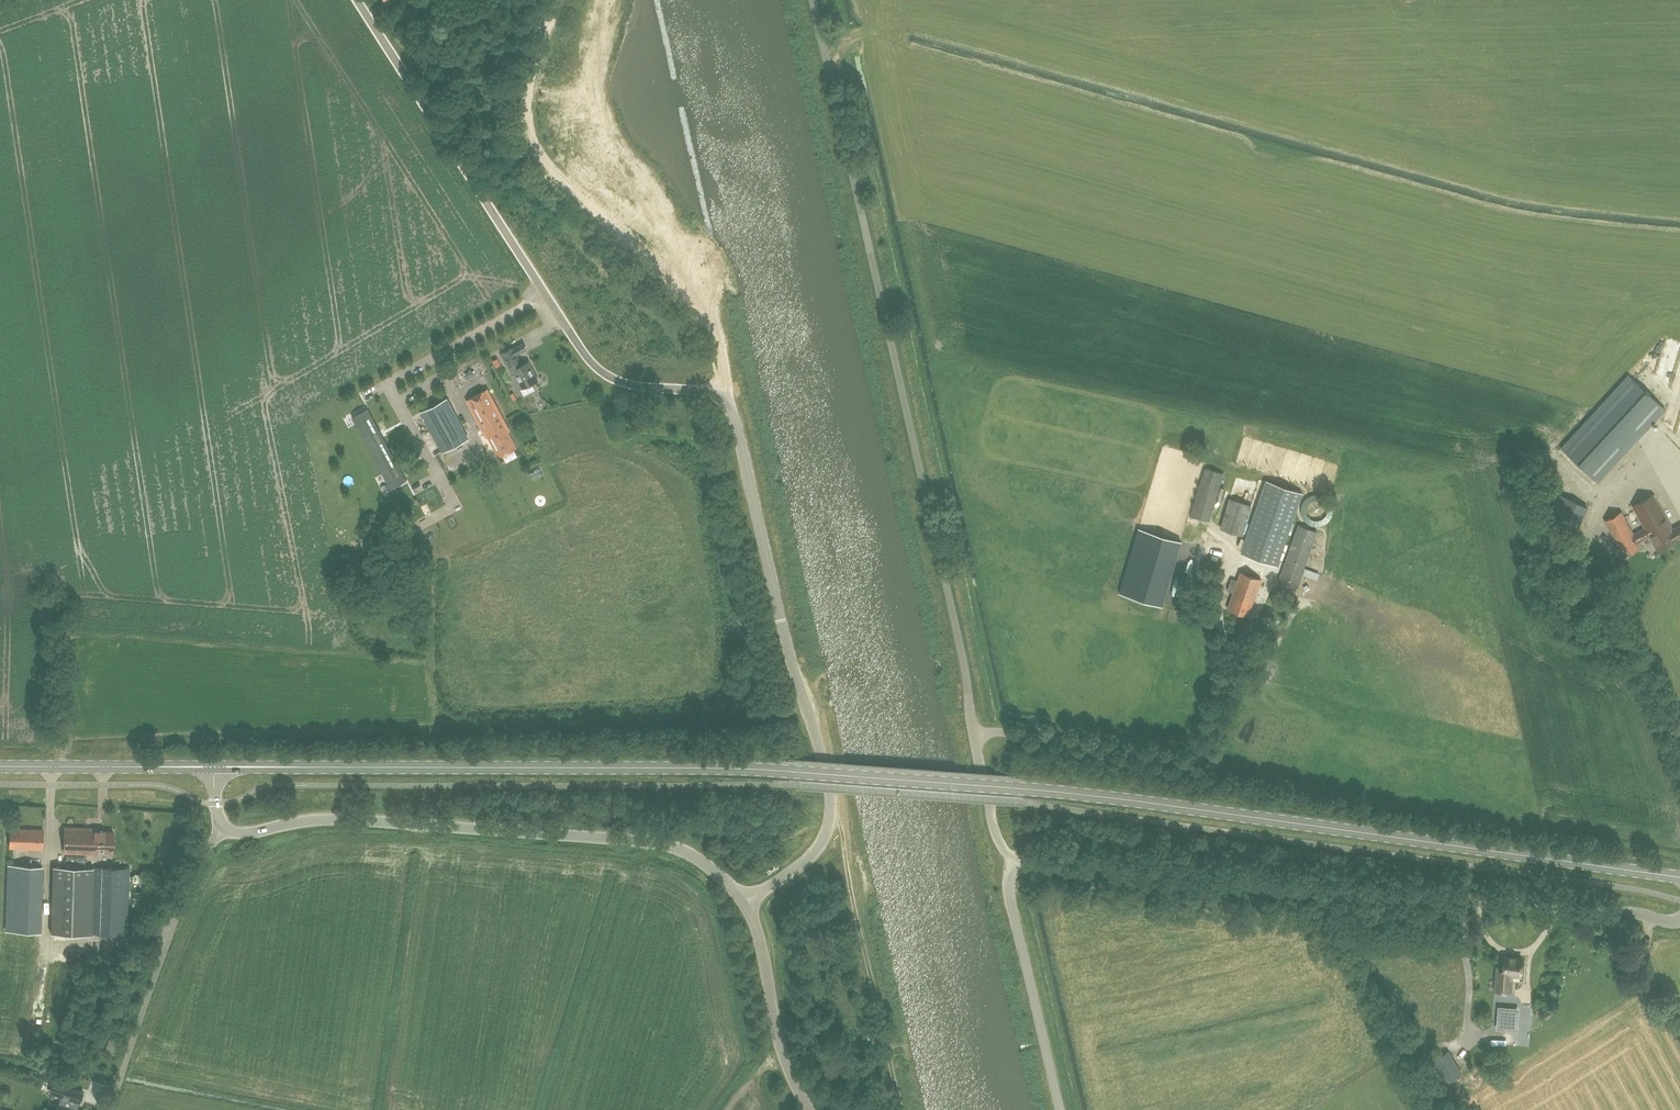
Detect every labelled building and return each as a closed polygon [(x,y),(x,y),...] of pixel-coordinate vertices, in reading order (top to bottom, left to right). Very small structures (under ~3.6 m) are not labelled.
[(525,343),(514,349),(514,348),(502,354),(511,372),(514,370),(523,388),(539,380),(530,362),(523,366),(517,354),(528,349),(525,343)] [(1666,409),(1628,374),(1561,448),(1598,482),(1625,454),(1647,431),(1666,409)] [(517,448),(507,429),(509,428),(488,388),(467,400),(487,437),(489,436),(500,457),(517,448)] [(470,438),(448,397),(421,413),(442,453),(470,438)] [(356,424),(382,474),(389,470),(397,484),(406,479),(383,436),(381,431),(369,409),(359,414),(363,420),(356,424)] [(474,441),(458,446),(463,461),(479,456),(474,441)] [(1679,501),(1679,460),(1659,443),(1650,453),(1637,442),(1626,456),(1660,485),(1662,483),(1672,492),(1671,494),(1679,501)] [(1191,515),(1210,520),(1224,473),(1206,468),(1191,515)] [(1242,553),(1277,565),(1302,493),(1267,480),(1242,553)] [(1587,508),(1576,503),(1558,494),(1546,518),(1576,532),(1587,508)] [(1673,530),(1653,494),(1633,506),(1646,528),(1634,534),(1622,512),(1605,521),(1624,556),(1641,547),(1638,542),(1650,536),(1658,550),(1678,539),(1679,537),(1679,526),(1673,530)] [(1244,535),(1245,530),(1252,505),(1242,502),(1229,499),(1220,529),(1244,535)] [(1280,581),(1298,587),(1317,531),(1299,525),(1280,581)] [(1138,528),(1119,592),(1162,605),(1181,541),(1138,528)] [(1211,550),(1214,537),(1208,536),(1205,549),(1211,550)] [(1220,539),(1216,543),(1227,552),(1231,547),(1220,539)] [(1238,581),(1232,579),(1228,590),(1233,592),(1228,608),(1249,615),(1261,579),(1241,572),(1238,581)] [(388,585),(394,596),(406,590),(400,579),(388,585)] [(1206,603),(1206,602),(1210,591),(1197,587),(1194,597),(1193,599),(1206,603)] [(98,828),(64,827),(64,852),(97,853),(97,851),(112,852),(113,831),(98,830),(98,828)] [(10,828),(9,848),(43,850),(43,829),(10,828)] [(65,863),(85,864),(85,856),(65,855),(65,863)] [(42,886),(43,866),(7,865),(7,885),(42,886)] [(91,934),(93,868),(53,867),(51,933),(91,934)] [(127,935),(129,868),(93,867),(93,868),(91,934),(127,935)] [(1496,991),(1497,992),(1510,993),(1511,976),(1521,976),(1521,974),(1524,974),(1525,967),(1522,966),(1522,959),(1504,957),(1503,970),(1498,970),(1496,991)] [(1500,1012),(1514,1013),(1515,995),(1502,994),(1500,1012)] [(116,1055),(119,1042),(109,1039),(105,1051),(116,1055)] [(1432,1061),(1445,1084),(1462,1073),(1462,1072),(1449,1051),(1432,1061)] [(57,1075),(56,1080),(72,1085),(74,1078),(57,1075)] [(57,1109),(81,1109),(76,1108),(78,1102),(62,1096),(57,1109)]
